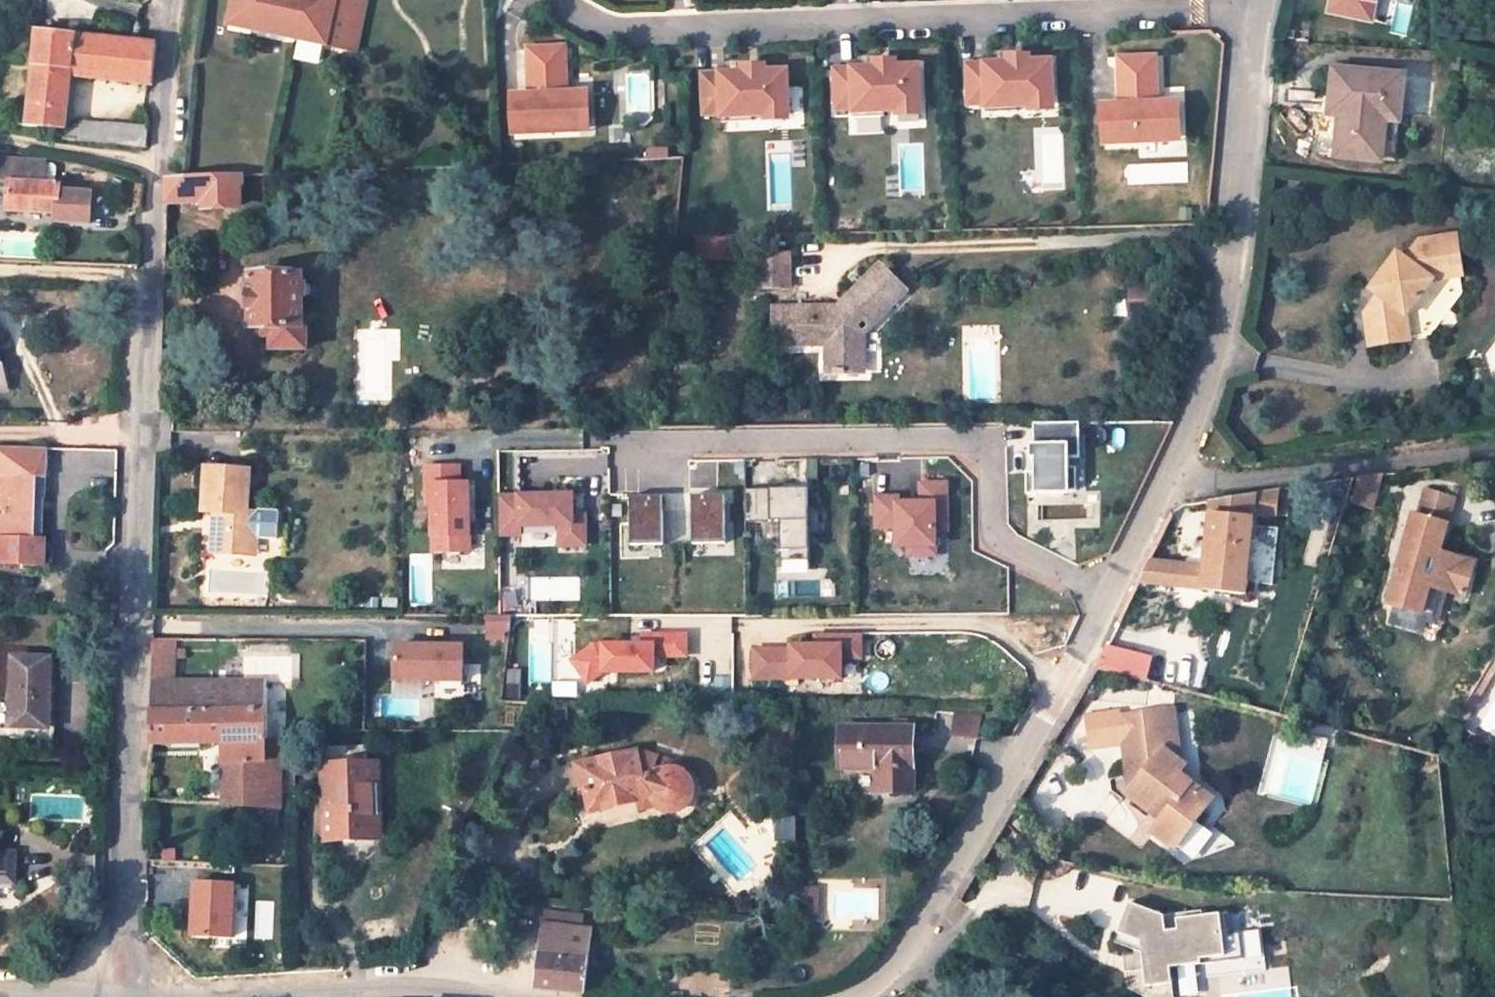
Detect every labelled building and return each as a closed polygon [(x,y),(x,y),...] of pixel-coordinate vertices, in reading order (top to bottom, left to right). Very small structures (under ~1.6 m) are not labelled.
[(228,23),(248,28),(254,0),(233,0),(228,23)] [(248,28),(354,50),(365,1),(358,0),(254,0),(248,28)] [(1325,15),(1384,26),(1388,0),(1327,0),(1325,15)] [(27,126),(61,129),(64,129),(64,127),(70,75),(151,84),(157,41),(136,39),(37,28),(27,126)] [(565,53),(528,54),(529,88),(530,113),(518,113),(519,133),(579,131),(578,93),(566,93),(565,53)] [(1335,55),(1333,79),(1343,81),(1341,99),(1338,140),(1384,143),(1387,82),(1402,83),(1403,60),(1335,55)] [(1011,64),(970,65),(971,105),(989,105),(989,114),(1020,112),(1019,103),(1034,103),(1057,102),(1056,62),(1032,63),(1011,64)] [(1158,62),(1121,63),(1122,103),(1111,103),(1112,142),(1172,140),(1172,120),(1160,120),(1159,101),(1158,62)] [(872,67),(832,68),(833,108),(851,108),(851,117),(882,115),(882,106),(895,106),(919,105),(917,65),(894,66),(872,67)] [(744,73),(704,75),(706,115),(723,114),(724,123),(755,122),(754,113),(767,113),(791,112),(789,72),(766,73),(744,73)] [(1332,98),(1341,99),(1343,81),(1333,79),(1332,98)] [(1387,82),(1384,143),(1399,144),(1402,83),(1387,82)] [(530,113),(529,88),(511,89),(512,134),(519,133),(518,113),(530,113)] [(588,92),(578,93),(579,131),(590,131),(588,92)] [(1177,101),(1159,101),(1160,120),(1172,120),(1172,140),(1179,140),(1177,101)] [(1034,103),(1034,112),(1058,112),(1057,102),(1034,103)] [(1112,142),(1111,103),(1100,104),(1102,143),(1112,142)] [(895,106),(895,115),(919,114),(919,105),(895,106)] [(767,113),(767,122),(791,121),(791,112),(767,113)] [(64,129),(61,129),(59,141),(130,147),(148,148),(150,129),(79,122),(78,128),(64,127),(64,129)] [(0,155),(0,177),(11,178),(12,157),(13,156),(0,155)] [(11,178),(11,180),(41,182),(43,160),(12,157),(11,178)] [(166,176),(165,203),(200,201),(201,207),(235,206),(235,202),(240,202),(240,173),(166,176)] [(60,183),(41,182),(11,180),(8,210),(55,212),(55,220),(89,223),(92,191),(59,188),(60,183)] [(730,234),(695,235),(696,258),(731,257),(730,234)] [(1401,250),(1372,285),(1383,295),(1374,306),(1368,301),(1361,308),(1361,312),(1361,313),(1362,320),(1363,337),(1365,337),(1365,341),(1383,339),(1383,342),(1385,341),(1386,343),(1406,340),(1402,315),(1432,280),(1463,278),(1461,239),(1422,241),(1408,257),(1401,250)] [(791,252),(752,254),(754,293),(793,291),(791,252)] [(856,370),(856,328),(864,319),(873,327),(906,290),(878,264),(838,308),(805,309),(806,347),(825,347),(825,374),(844,373),(844,370),(856,370)] [(302,274),(250,274),(250,291),(248,291),(248,310),(250,310),(249,327),(272,327),(272,349),(306,348),(306,325),(302,325),(302,293),(318,293),(317,284),(302,284),(302,274)] [(776,348),(806,347),(805,309),(775,310),(776,348)] [(865,335),(856,328),(856,370),(864,370),(865,335)] [(1365,342),(1366,346),(1386,343),(1385,341),(1383,342),(1383,339),(1365,341),(1365,337),(1363,337),(1363,342),(1365,342)] [(8,388),(1,352),(0,352),(0,388),(8,388)] [(1034,472),(1026,472),(1026,494),(1042,494),(1042,491),(1077,491),(1077,468),(1069,468),(1069,458),(1080,458),(1080,424),(1033,424),(1034,445),(1030,445),(1030,458),(1034,458),(1034,472)] [(33,476),(46,476),(47,446),(0,445),(0,476),(33,476)] [(249,468),(206,466),(203,509),(215,510),(212,550),(247,552),(248,534),(255,535),(257,515),(257,509),(245,508),(249,468)] [(433,553),(470,552),(470,513),(460,513),(460,467),(424,467),(424,505),(433,505),(433,553)] [(0,476),(0,554),(43,554),(44,538),(32,537),(33,476),(0,476)] [(898,498),(877,498),(877,527),(897,527),(898,546),(909,546),(909,555),(935,555),(935,529),(947,529),(946,484),(921,485),(922,504),(898,504),(898,498)] [(1212,497),(1204,562),(1201,590),(1240,594),(1249,595),(1251,574),(1257,513),(1280,513),(1281,487),(1212,497)] [(745,534),(781,534),(781,568),(808,568),(807,488),(745,489),(745,534)] [(1422,490),(1413,516),(1446,527),(1455,501),(1422,490)] [(572,495),(499,496),(499,547),(586,546),(586,514),(572,514),(572,495)] [(685,546),(682,495),(636,497),(638,548),(685,546)] [(701,497),(702,546),(733,546),(733,496),(701,497)] [(257,515),(255,535),(261,540),(280,542),(282,511),(262,510),(257,515)] [(1446,527),(1413,516),(1384,604),(1418,616),(1426,589),(1460,600),(1472,566),(1438,554),(1446,527)] [(248,534),(247,552),(254,552),(255,535),(248,534)] [(1201,590),(1204,562),(1150,557),(1137,583),(1201,590)] [(867,682),(867,634),(819,635),(819,647),(753,647),(754,683),(867,682)] [(654,672),(654,656),(686,656),(686,635),(644,635),(644,646),(595,645),(586,651),(571,649),(563,675),(588,683),(603,671),(654,672)] [(1097,667),(1147,680),(1152,657),(1107,644),(1101,657),(1097,667)] [(463,648),(395,646),(394,680),(463,682),(463,648)] [(151,665),(151,681),(181,681),(182,651),(152,651),(151,665)] [(12,658),(10,705),(0,705),(0,741),(54,743),(55,727),(48,727),(48,719),(50,659),(12,658)] [(151,681),(150,712),(267,710),(267,680),(181,681),(151,681)] [(150,712),(149,743),(223,743),(224,804),(268,805),(268,740),(268,729),(267,710),(150,712)] [(1178,710),(1120,714),(1123,760),(1138,773),(1123,791),(1141,808),(1148,801),(1163,814),(1150,827),(1170,845),(1213,797),(1181,768),(1186,762),(1167,745),(1181,731),(1178,710)] [(955,715),(954,738),(982,738),(983,716),(955,715)] [(912,728),(839,728),(839,768),(877,768),(877,791),(912,791),(912,728)] [(282,740),(268,740),(268,805),(283,805),(282,740)] [(593,808),(633,800),(648,797),(649,798),(650,800),(651,802),(652,804),(654,805),(655,806),(659,808),(663,809),(666,811),(669,811),(673,811),(675,810),(678,809),(680,807),(683,805),(685,802),(687,799),(689,796),(689,791),(689,787),(689,784),(687,780),(685,777),(682,774),(678,772),(675,770),(674,770),(672,770),(671,769),(669,769),(667,769),(665,768),(663,769),(660,770),(658,771),(650,768),(654,758),(635,752),(574,766),(580,790),(589,789),(592,804),(593,808)] [(677,766),(654,758),(650,768),(658,771),(660,770),(663,769),(665,768),(667,769),(669,769),(671,769),(672,770),(674,770),(675,770),(677,766)] [(375,763),(325,765),(328,837),(378,836),(375,763)] [(648,797),(633,800),(635,808),(650,806),(648,797)] [(14,871),(14,841),(0,841),(0,871),(14,871)] [(196,884),(197,942),(243,942),(242,884),(196,884)] [(798,888),(798,913),(815,913),(816,888),(798,888)] [(1267,964),(1264,928),(1231,931),(1228,904),(1125,913),(1127,945),(1148,943),(1153,996),(1170,996),(1202,994),(1200,970),(1267,964)] [(536,987),(586,992),(593,929),(544,922),(536,987)]
